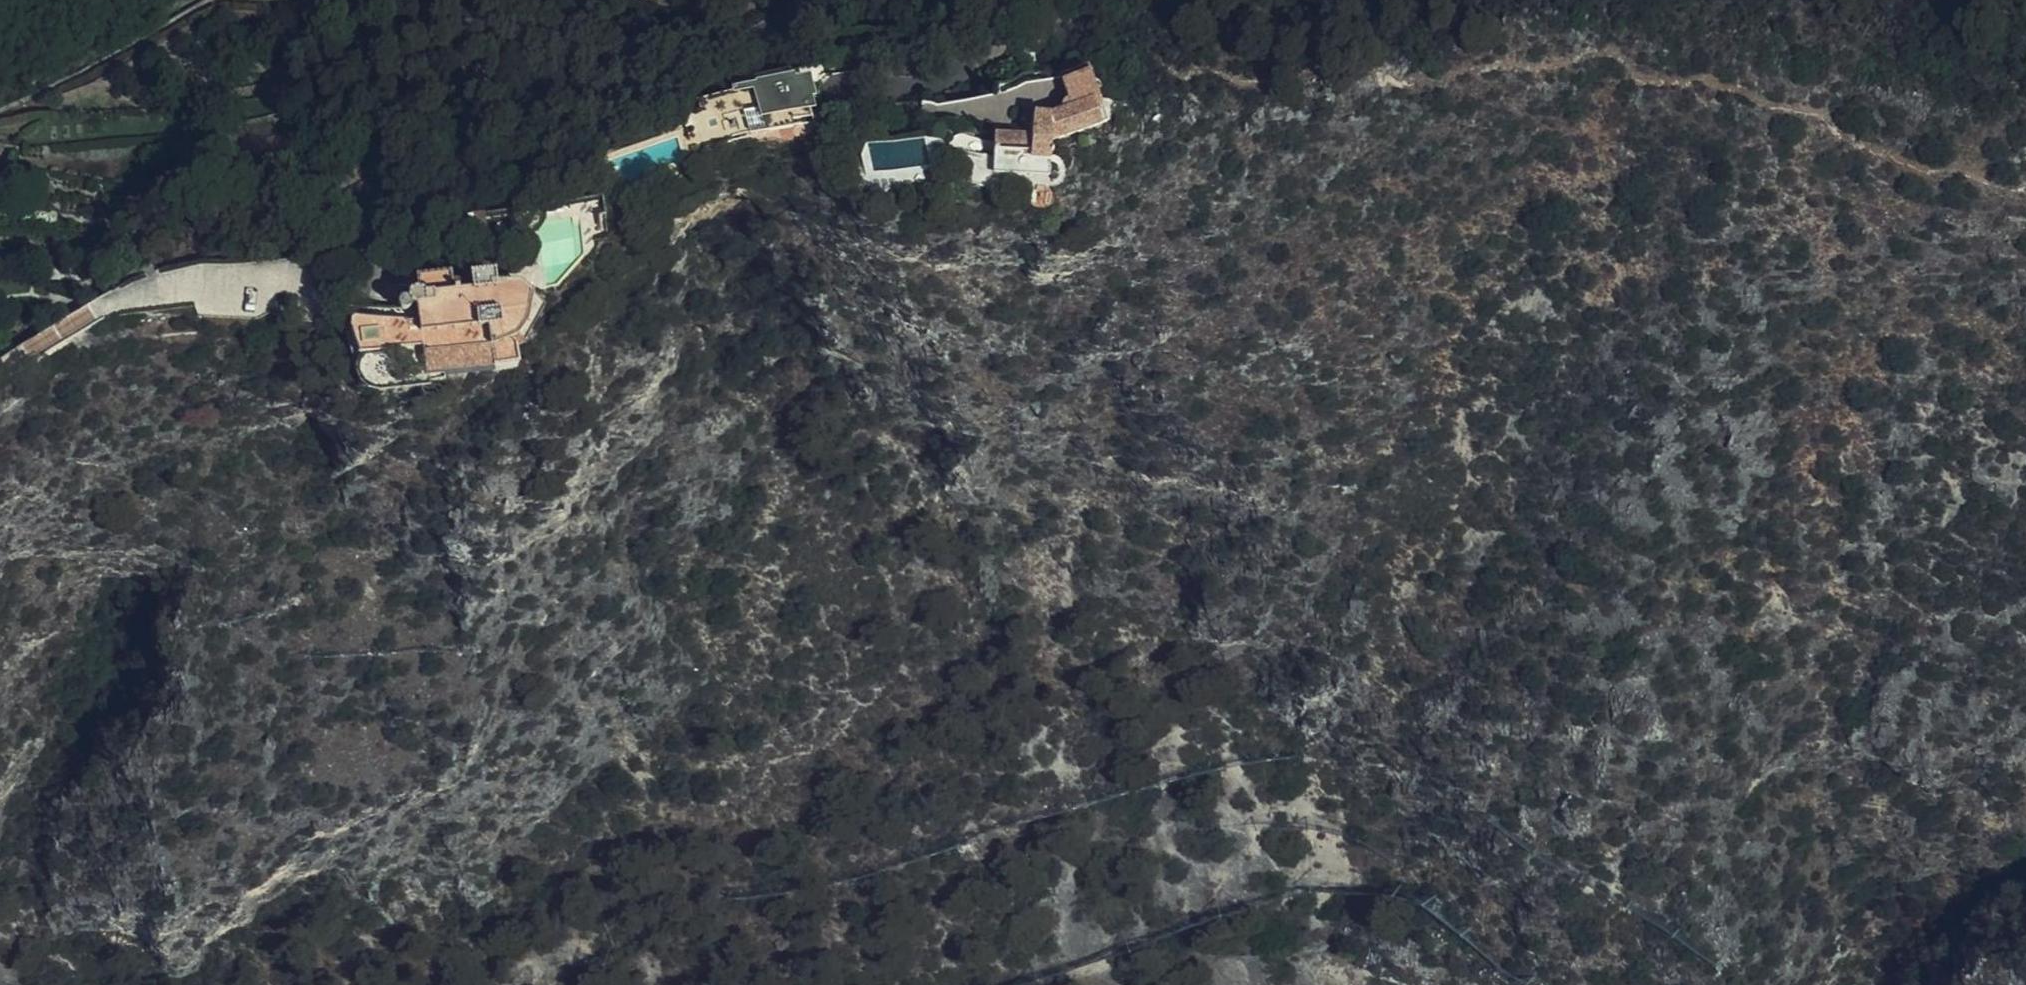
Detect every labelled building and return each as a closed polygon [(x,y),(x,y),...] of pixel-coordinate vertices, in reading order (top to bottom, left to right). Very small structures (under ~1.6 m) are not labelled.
[(804,99),(801,84),(788,87),(785,74),(746,82),(748,95),(688,106),(690,122),(674,125),(685,178),(702,174),(700,167),(724,161),(723,159),(741,155),(737,131),(756,127),(760,149),(789,143),(786,130),(803,127),(798,101),(804,99)] [(1050,143),(1104,123),(1090,75),(1057,77),(1067,109),(1046,116),(1030,115),(1028,135),(993,131),(988,175),(1027,178),(1028,172),(1047,173),(1050,143)] [(318,326),(315,335),(343,343),(349,345),(355,371),(417,363),(422,394),(516,380),(512,360),(524,355),(542,320),(579,287),(585,267),(586,255),(596,255),(599,211),(580,209),(576,253),(568,253),(565,268),(529,289),(491,294),(489,282),(468,286),(468,287),(465,288),(446,290),(445,284),(415,288),(417,304),(410,305),(403,314),(406,316),(409,320),(413,321),(414,335),(407,337),(350,335),(318,326)] [(458,237),(465,288),(468,287),(468,286),(489,282),(481,232),(458,237)] [(423,404),(422,394),(417,363),(355,371),(351,378),(353,392),(358,402),(368,410),(378,411),(397,409),(423,404)]
